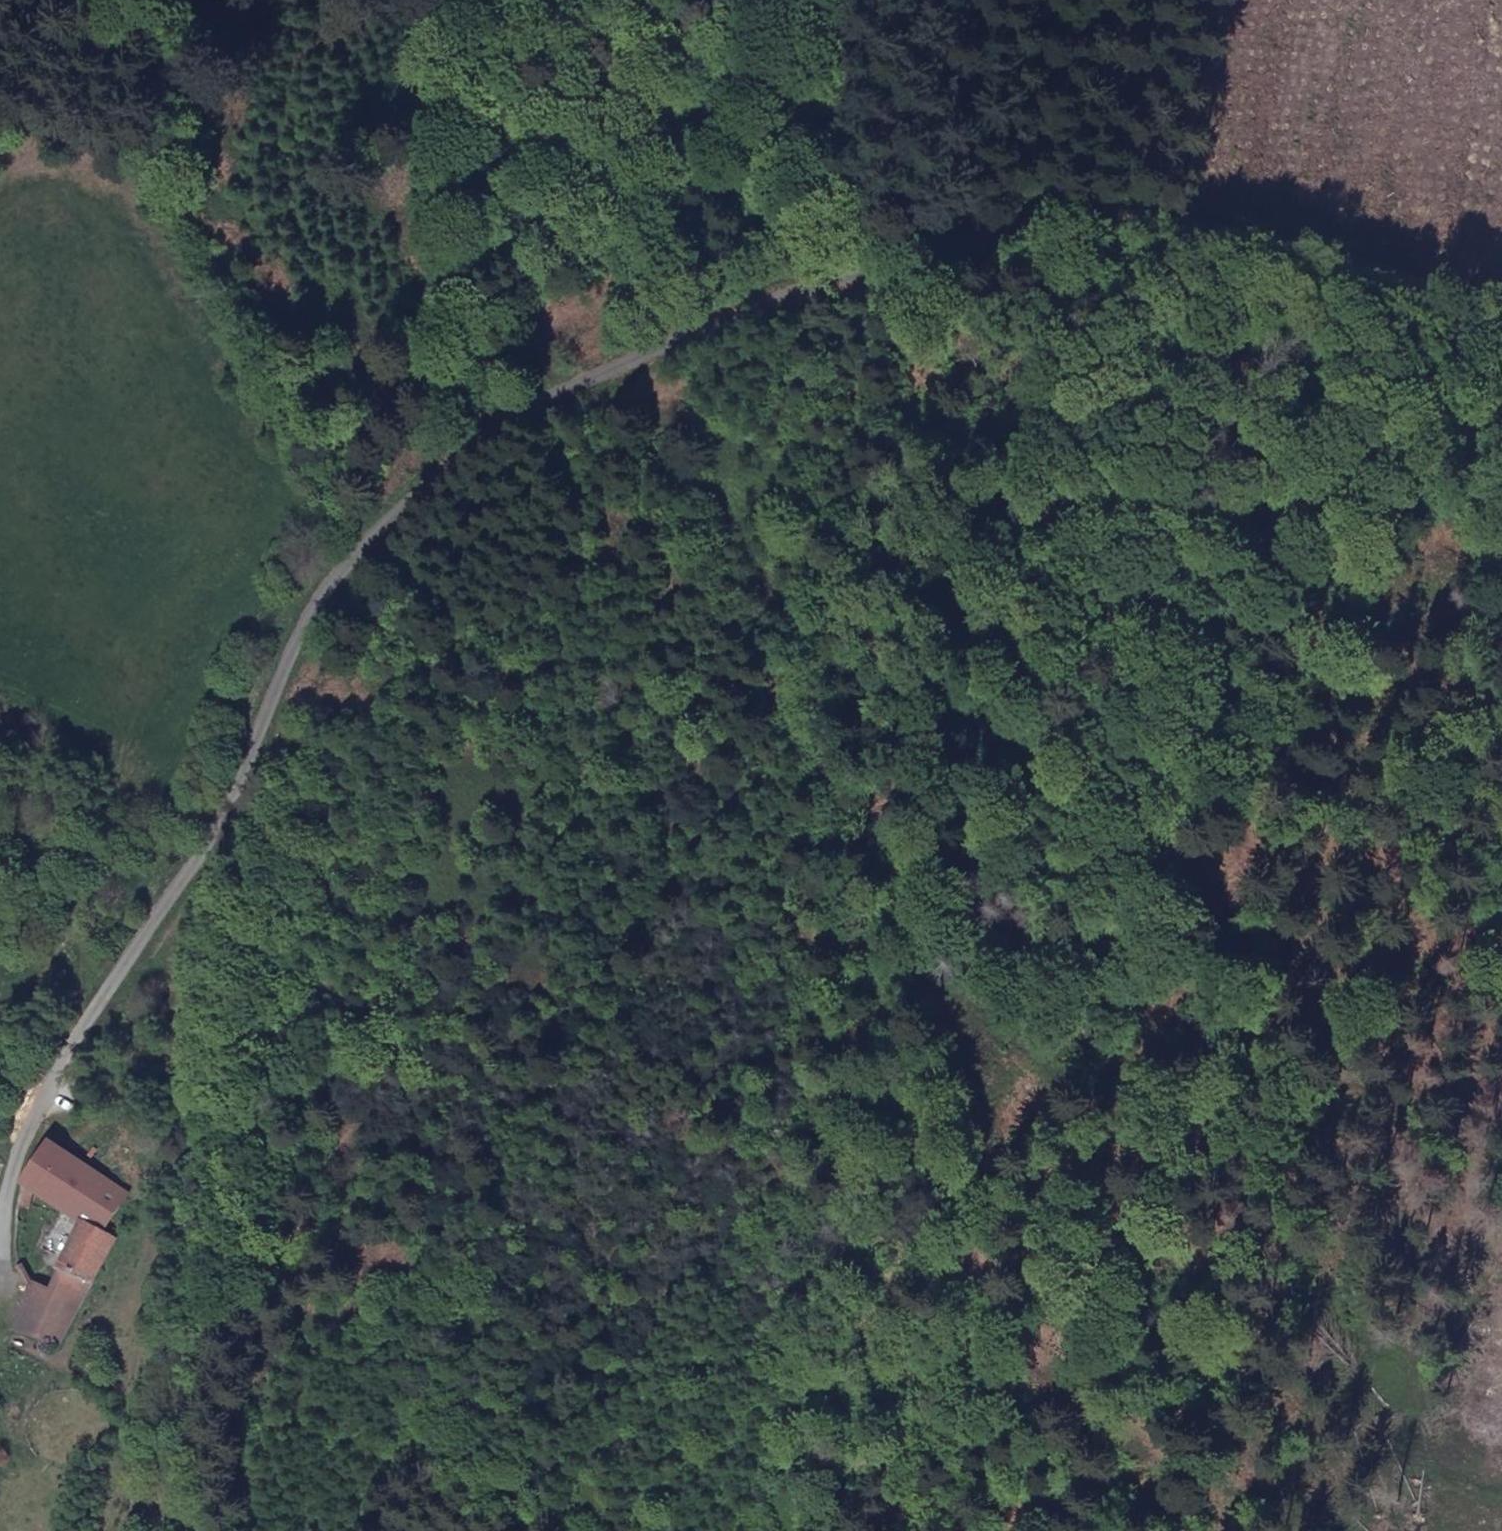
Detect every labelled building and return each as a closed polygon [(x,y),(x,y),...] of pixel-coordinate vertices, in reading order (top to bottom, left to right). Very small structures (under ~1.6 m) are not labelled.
[(49,1149),(23,1189),(38,1198),(83,1222),(57,1267),(90,1286),(115,1240),(103,1232),(116,1210),(125,1196),(49,1149)] [(38,1198),(23,1189),(20,1215),(27,1217),(38,1198)] [(127,1218),(116,1210),(103,1232),(115,1240),(127,1218)] [(9,1327),(57,1345),(90,1286),(57,1267),(47,1286),(31,1281),(9,1327)]
